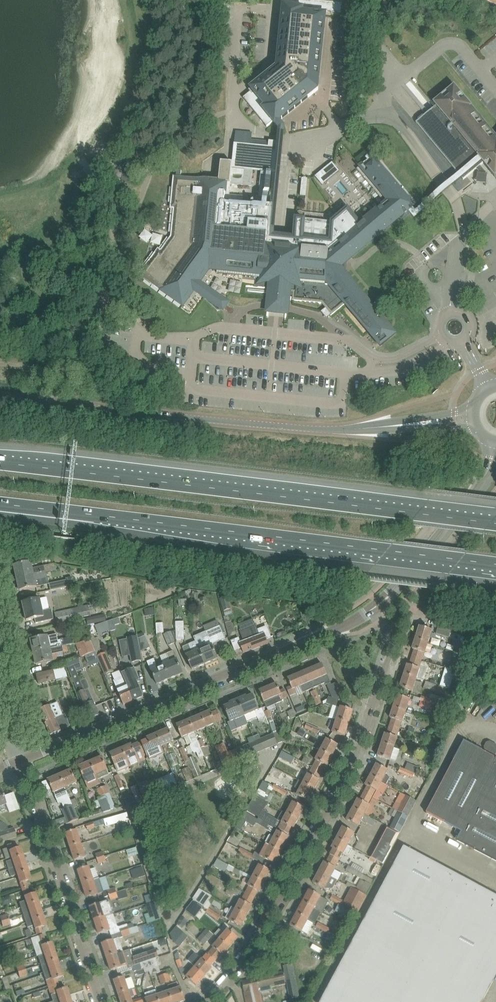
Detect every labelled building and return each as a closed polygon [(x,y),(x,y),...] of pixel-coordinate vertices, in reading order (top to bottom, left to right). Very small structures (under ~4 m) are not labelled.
[(322,17),(298,15),(299,6),(303,7),(303,10),(323,12),(323,10),(330,11),(331,8),(307,6),(307,2),(287,0),(286,10),(279,72),(278,72),(277,71),(257,87),(255,84),(248,90),(250,92),(243,98),(267,127),(270,124),(273,122),(276,120),(306,95),(308,98),(318,89),(319,85),(315,84),(322,17)] [(463,180),(476,169),(479,173),(479,175),(485,175),(486,172),(480,166),(487,160),(492,166),(488,169),(495,177),(495,176),(495,140),(495,141),(469,109),(472,106),(466,99),(462,102),(457,95),(461,93),(454,85),(447,91),(450,95),(443,100),(441,96),(433,103),(436,106),(416,123),(458,174),(462,178),(463,180)] [(143,274),(142,275),(194,313),(216,283),(294,289),(293,300),(322,302),(323,303),(326,306),(323,310),(329,317),(340,308),(345,303),(348,301),(383,343),(380,345),(381,346),(396,333),(396,332),(394,334),(341,271),(344,270),(345,262),(400,216),(408,210),(414,218),(449,189),(462,178),(458,174),(445,185),(415,209),(413,206),(414,205),(373,155),(359,167),(390,204),(384,209),(381,206),(360,223),(343,202),(333,211),(337,216),(331,221),(294,217),(292,234),(274,233),(267,232),(270,206),(275,206),(281,148),(281,143),(277,143),(269,142),(269,147),(234,144),(232,163),(221,162),(219,183),(201,181),(176,178),(175,178),(173,207),(176,207),(173,237),(161,254),(159,252),(147,267),(143,274)] [(332,162),(317,174),(325,183),(339,171),(332,162)] [(127,167),(121,181),(132,185),(138,172),(127,167)] [(142,264),(138,270),(143,274),(147,267),(142,264)] [(231,306),(200,284),(193,293),(223,316),(231,306)] [(289,314),(292,287),(268,284),(266,310),(265,316),(268,316),(284,318),(289,318),(289,314)] [(482,314),(478,316),(484,326),(489,323),(484,313),(482,314)] [(31,562),(14,566),(15,567),(13,568),(14,572),(16,572),(17,578),(46,572),(44,566),(33,569),(31,562)] [(46,572),(17,578),(19,585),(17,585),(18,590),(20,589),(20,591),(37,587),(35,580),(47,577),(46,572)] [(69,586),(68,580),(49,584),(51,590),(69,586)] [(220,598),(220,601),(224,611),(231,609),(227,596),(220,598)] [(23,603),(27,620),(35,619),(36,624),(54,620),(52,609),(43,611),(40,599),(23,603)] [(91,615),(89,606),(55,613),(58,624),(76,621),(75,618),(91,615)] [(240,643),(244,653),(268,644),(266,639),(271,637),(267,627),(258,630),(256,625),(256,626),(253,619),(239,624),(241,631),(240,632),(244,642),(240,643)] [(184,621),(176,621),(176,640),(184,640),(184,621)] [(206,647),(199,650),(205,664),(218,658),(212,645),(225,639),(220,626),(206,632),(208,637),(202,639),(206,647)] [(420,627),(416,640),(428,644),(432,630),(420,627)] [(438,627),(436,633),(449,637),(449,636),(450,632),(451,631),(438,627)] [(170,632),(164,634),(169,645),(175,642),(170,632)] [(145,636),(138,639),(140,652),(151,647),(145,635),(145,636)] [(32,646),(34,653),(62,646),(61,640),(50,643),(48,636),(31,640),(31,642),(30,642),(31,646),(32,646)] [(137,636),(127,638),(128,639),(131,655),(132,663),(142,661),(140,652),(138,639),(137,636)] [(428,644),(416,640),(413,649),(414,650),(412,656),(421,659),(423,653),(425,654),(428,644)] [(95,651),(90,641),(76,644),(82,657),(85,655),(95,651)] [(205,664),(199,650),(193,653),(189,645),(183,647),(192,669),(205,664)] [(62,646),(34,653),(35,659),(34,660),(35,664),(36,664),(37,665),(46,663),(54,661),(53,659),(53,655),(59,653),(62,653),(64,652),(62,646)] [(95,651),(85,655),(88,663),(98,659),(95,651)] [(171,662),(164,665),(170,679),(183,673),(179,664),(174,651),(167,654),(171,662)] [(106,653),(97,656),(105,675),(114,671),(106,653)] [(170,679),(164,665),(158,668),(154,659),(148,662),(153,675),(157,684),(170,679)] [(407,665),(404,674),(417,678),(419,669),(418,669),(420,662),(411,659),(409,665),(407,665)] [(322,664),(314,668),(321,685),(325,683),(326,685),(331,683),(327,674),(322,664)] [(74,683),(78,693),(89,719),(99,715),(94,701),(93,702),(88,689),(84,691),(73,665),(68,667),(72,678),(74,683)] [(122,673),(123,677),(125,680),(127,686),(133,701),(143,696),(138,683),(140,682),(134,668),(122,673)] [(314,668),(305,671),(312,688),(321,685),(314,668)] [(427,681),(433,683),(437,671),(430,669),(427,681)] [(36,674),(39,683),(56,680),(54,670),(36,674)] [(305,671),(297,675),(302,686),(301,687),(304,692),(312,688),(305,671)] [(417,678),(404,674),(400,687),(410,690),(412,691),(417,678)] [(302,686),(297,675),(288,679),(291,686),(287,688),(290,696),(296,693),(295,689),(301,687),(302,686)] [(127,686),(125,680),(123,677),(114,680),(118,690),(118,691),(124,705),(133,701),(127,686)] [(443,680),(441,686),(451,689),(453,683),(443,680)] [(333,698),(339,700),(341,700),(339,695),(343,693),(338,682),(328,687),(333,698)] [(277,683),(268,687),(275,704),(282,701),(281,700),(288,697),(285,689),(280,691),(277,683)] [(275,704),(268,687),(259,691),(264,702),(267,708),(268,707),(269,711),(277,708),(275,704)] [(311,692),(313,699),(319,696),(317,690),(311,692)] [(247,696),(238,700),(245,716),(247,721),(257,717),(258,720),(266,717),(262,709),(259,710),(256,703),(257,703),(253,694),(252,694),(253,695),(247,698),(247,696)] [(398,695),(393,709),(406,713),(410,700),(407,699),(398,695)] [(319,696),(313,699),(316,705),(322,703),(319,696)] [(339,700),(333,698),(329,697),(327,704),(333,706),(337,707),(339,700)] [(245,716),(238,700),(229,703),(230,705),(225,707),(224,706),(223,706),(227,715),(230,722),(227,723),(231,732),(238,729),(234,721),(245,716)] [(51,736),(61,731),(61,730),(70,726),(69,726),(65,717),(63,716),(56,719),(53,712),(50,705),(40,710),(51,736)] [(333,706),(329,717),(333,718),(337,719),(337,720),(349,724),(353,711),(344,708),(341,707),(340,708),(337,707),(333,706)] [(296,717),(293,709),(287,711),(290,719),(296,717)] [(406,713),(393,709),(390,718),(392,719),(390,725),(400,728),(402,722),(403,722),(406,713)] [(211,711),(200,716),(205,728),(216,723),(215,722),(222,719),(218,710),(212,713),(211,711)] [(200,716),(189,720),(194,733),(205,728),(200,716)] [(333,718),(327,716),(325,722),(331,724),(333,718)] [(194,733),(189,720),(177,726),(182,738),(188,735),(192,744),(190,744),(191,746),(190,746),(193,752),(193,751),(194,754),(197,753),(199,758),(204,756),(201,747),(198,741),(197,741),(194,733)] [(349,724),(337,720),(333,733),(345,737),(349,724)] [(385,734),(382,743),(395,747),(398,738),(397,738),(399,731),(389,728),(387,734),(385,734)] [(169,729),(157,734),(162,746),(174,741),(169,729)] [(300,729),(297,735),(302,738),(305,731),(300,729)] [(279,731),(273,734),(277,744),(284,742),(286,744),(289,736),(287,734),(281,736),(279,731)] [(277,744),(273,734),(273,733),(262,738),(266,749),(277,744)] [(142,742),(146,752),(148,756),(149,756),(151,759),(165,753),(162,746),(157,734),(147,738),(148,740),(142,742)] [(327,739),(321,752),(332,758),(338,745),(327,739)] [(427,813),(462,832),(457,840),(495,861),(495,745),(489,742),(487,742),(484,748),(485,750),(486,750),(485,752),(464,741),(427,813)] [(395,747),(382,743),(378,757),(390,761),(395,747)] [(132,744),(123,748),(129,765),(130,766),(129,766),(130,767),(139,762),(138,760),(145,757),(139,744),(133,746),(132,744)] [(242,759),(253,754),(248,744),(237,748),(242,759)] [(129,765),(123,748),(110,754),(118,772),(118,771),(117,770),(129,765)] [(219,756),(221,761),(224,767),(240,760),(235,749),(219,756)] [(302,762),(282,751),(279,757),(288,762),(299,767),(300,766),(305,769),(308,765),(302,762)] [(332,758),(321,752),(316,760),(317,760),(313,767),(322,771),(325,765),(327,766),(332,758)] [(191,770),(195,778),(201,775),(194,757),(189,758),(187,753),(182,756),(185,762),(187,761),(191,770)] [(102,757),(91,762),(96,775),(98,779),(110,774),(106,766),(102,757)] [(96,775),(91,762),(79,767),(88,789),(100,784),(98,779),(96,775)] [(398,772),(405,775),(407,770),(414,773),(416,774),(419,767),(407,762),(404,769),(400,767),(398,772)] [(377,764),(370,777),(386,785),(390,778),(385,775),(388,770),(377,764)] [(182,770),(184,776),(186,781),(193,778),(189,767),(182,770)] [(308,774),(304,783),(315,789),(320,780),(318,779),(321,773),(312,769),(309,775),(308,774)] [(72,770),(60,775),(65,788),(77,783),(72,770)] [(407,770),(405,775),(412,778),(414,773),(407,770)] [(114,777),(120,789),(125,787),(119,774),(114,777)] [(65,788),(60,775),(48,780),(54,793),(58,802),(59,801),(64,802),(66,808),(73,805),(71,800),(65,788)] [(386,785),(370,777),(366,785),(367,786),(364,792),(373,797),(376,791),(383,795),(388,787),(386,785)] [(164,779),(156,782),(161,793),(169,790),(164,779)] [(304,783),(299,780),(295,787),(297,788),(294,794),(308,801),(315,789),(304,783)] [(153,796),(149,785),(147,782),(138,786),(144,800),(153,796)] [(106,785),(101,787),(105,795),(111,810),(114,809),(116,808),(109,793),(106,785)] [(131,789),(137,803),(143,800),(137,786),(131,789)] [(105,795),(101,787),(97,789),(100,797),(98,798),(104,812),(111,810),(105,795)] [(0,790),(0,806),(6,804),(8,811),(19,808),(13,793),(3,796),(1,790),(0,790)] [(259,790),(255,796),(264,801),(268,795),(259,790)] [(358,799),(353,808),(370,817),(371,818),(376,809),(369,805),(372,799),(363,794),(360,800),(358,799)] [(264,801),(255,796),(246,811),(253,815),(257,808),(259,810),(264,801)] [(405,796),(397,811),(408,817),(416,801),(405,796)] [(71,800),(73,805),(74,808),(79,806),(76,798),(71,800)] [(290,808),(287,813),(287,814),(298,820),(305,808),(290,800),(287,806),(290,808)] [(74,808),(73,805),(66,808),(63,810),(66,817),(67,819),(67,821),(68,823),(68,824),(75,821),(77,820),(79,819),(74,808)] [(370,817),(353,808),(347,820),(358,826),(361,821),(366,824),(370,817)] [(392,808),(388,814),(394,817),(397,811),(392,808)] [(287,814),(287,813),(282,811),(277,820),(283,823),(279,829),(288,834),(292,828),(293,829),(298,820),(287,814)] [(394,817),(389,827),(400,833),(409,817),(408,817),(397,811),(394,817)] [(236,828),(239,830),(241,831),(246,823),(254,828),(256,824),(260,827),(263,823),(245,812),(236,828)] [(127,813),(104,819),(106,826),(129,819),(127,813)] [(93,822),(86,825),(88,831),(96,828),(93,822)] [(380,839),(380,838),(378,841),(391,848),(399,833),(386,826),(380,839)] [(343,827),(337,839),(348,846),(355,833),(343,827)] [(4,832),(0,833),(0,839),(1,842),(17,837),(14,828),(4,832)] [(66,834),(71,847),(82,844),(77,830),(66,834)] [(270,835),(265,844),(281,852),(289,837),(279,832),(275,838),(270,835)] [(231,836),(227,842),(238,848),(241,842),(231,836)] [(348,846),(337,839),(332,848),(334,849),(330,855),(340,860),(343,854),(348,857),(353,848),(348,846)] [(385,860),(391,848),(378,841),(377,844),(375,847),(370,857),(383,864),(385,860)] [(236,856),(238,852),(239,850),(237,849),(238,848),(227,842),(227,843),(223,848),(236,856)] [(4,851),(6,860),(22,855),(20,847),(15,849),(13,844),(14,844),(14,843),(7,845),(8,850),(4,851)] [(82,844),(71,847),(75,861),(86,857),(82,844)] [(281,852),(265,844),(266,844),(261,855),(255,852),(252,858),(262,864),(265,859),(275,864),(281,852)] [(368,913),(493,981),(495,976),(495,896),(404,847),(368,913)] [(5,860),(8,869),(25,864),(22,855),(6,860),(5,860)] [(324,862),(320,871),(331,877),(336,869),(335,869),(338,862),(329,857),(326,863),(324,862)] [(213,866),(225,872),(226,869),(238,875),(239,873),(240,872),(241,870),(229,864),(228,865),(217,859),(213,866)] [(355,868),(371,877),(374,870),(359,862),(355,868)] [(17,875),(17,877),(29,874),(25,864),(8,869),(11,877),(17,875)] [(260,865),(253,878),(264,883),(271,871),(260,865)] [(373,879),(349,866),(346,870),(361,879),(361,878),(371,884),(373,879)] [(78,870),(83,884),(100,879),(99,878),(95,868),(90,870),(89,867),(78,870)] [(143,867),(137,869),(140,878),(146,876),(143,867)] [(331,877),(320,871),(313,883),(325,889),(325,888),(333,888),(337,880),(331,877)] [(29,874),(17,877),(21,889),(27,887),(25,882),(31,880),(29,874)] [(264,883),(253,878),(249,886),(246,893),(255,897),(258,891),(260,892),(264,883)] [(100,879),(83,884),(87,898),(104,892),(100,879)] [(361,879),(355,889),(355,890),(365,895),(371,884),(366,881),(365,882),(361,879)] [(229,885),(227,889),(225,893),(231,896),(232,894),(238,897),(241,891),(229,885)] [(107,890),(109,896),(117,893),(115,888),(109,890),(107,890)] [(351,888),(344,901),(343,904),(352,908),(359,912),(367,896),(365,895),(355,890),(355,889),(351,888)] [(19,902),(21,907),(38,901),(35,893),(29,895),(27,889),(22,891),(25,900),(19,902)] [(203,906),(204,907),(205,905),(206,904),(207,903),(207,902),(208,901),(212,896),(206,893),(203,891),(199,889),(193,899),(196,901),(200,904),(201,904),(201,905),(203,906)] [(117,893),(118,898),(119,900),(128,897),(126,890),(117,893)] [(309,890),(303,902),(314,908),(322,913),(329,901),(318,895),(309,890)] [(241,900),(236,909),(247,915),(252,906),(250,905),(254,899),(245,895),(242,900),(241,900)] [(0,900),(2,906),(10,903),(8,897),(0,900)] [(338,898),(336,903),(338,904),(335,911),(347,917),(352,908),(343,904),(344,901),(338,898)] [(21,907),(23,915),(40,909),(38,901),(21,907)] [(90,907),(95,921),(111,915),(114,914),(109,901),(100,904),(90,907)] [(203,907),(198,904),(197,905),(193,901),(186,910),(195,918),(203,907)] [(149,914),(158,911),(155,902),(146,905),(149,914)] [(303,902),(297,914),(308,920),(314,908),(303,902)] [(23,915),(26,923),(43,917),(40,909),(23,915)] [(247,915),(236,909),(230,921),(241,927),(247,915)] [(161,919),(158,911),(149,914),(145,915),(148,923),(161,919)] [(368,913),(321,1001),(482,1001),(493,981),(368,913)] [(297,914),(290,926),(299,931),(307,935),(313,923),(308,920),(297,914)] [(111,915),(95,921),(99,934),(110,931),(110,930),(115,928),(111,915)] [(182,916),(177,924),(183,928),(188,921),(182,916)] [(43,917),(26,923),(27,927),(34,925),(37,935),(43,933),(43,932),(42,932),(41,927),(46,925),(43,917)] [(129,930),(122,933),(123,937),(139,932),(137,927),(129,930)] [(171,934),(174,942),(180,947),(188,936),(176,927),(171,934)] [(197,939),(204,945),(213,934),(206,928),(197,939)] [(228,930),(219,940),(229,948),(238,938),(228,930)] [(122,933),(122,932),(112,935),(111,936),(113,940),(119,938),(123,937),(122,933)] [(331,932),(323,946),(333,951),(340,937),(331,932)] [(43,950),(44,954),(54,951),(51,942),(46,944),(43,935),(38,936),(42,951),(43,950)] [(25,940),(28,948),(34,946),(32,938),(25,940)] [(102,944),(107,957),(123,952),(119,938),(102,944)] [(229,948),(219,940),(213,947),(209,953),(217,960),(221,955),(222,956),(229,948)] [(140,964),(153,959),(159,957),(156,949),(133,957),(130,949),(123,952),(107,957),(111,971),(128,965),(129,969),(133,967),(133,966),(140,964)] [(38,956),(41,965),(57,960),(54,951),(44,954),(38,956)] [(203,959),(196,967),(206,975),(212,968),(211,967),(215,962),(207,955),(203,959)] [(156,967),(149,970),(149,971),(151,975),(160,972),(158,965),(161,964),(159,957),(153,959),(156,967)] [(156,967),(153,959),(140,964),(141,969),(144,968),(145,973),(149,971),(149,970),(156,967)] [(41,965),(44,973),(60,968),(57,960),(41,965)] [(266,976),(257,978),(261,994),(272,991),(272,988),(286,984),(285,982),(287,982),(290,999),(300,997),(293,964),(284,966),(283,966),(286,972),(284,973),(283,971),(266,975),(266,976)] [(206,975),(196,967),(187,977),(196,986),(206,975)] [(60,968),(44,973),(48,986),(58,983),(56,979),(63,977),(60,968)] [(159,976),(161,984),(171,981),(168,973),(159,976)] [(114,980),(119,994),(129,991),(129,990),(124,977),(114,980)] [(242,981),(247,1001),(263,1001),(261,994),(257,978),(242,981)] [(51,996),(53,1001),(69,996),(66,988),(60,990),(58,985),(49,988),(51,996)] [(181,988),(169,992),(173,1001),(182,1001),(186,1001),(181,988)] [(131,997),(136,995),(134,989),(129,990),(129,991),(119,994),(121,1001),(138,1001),(137,999),(132,1001),(131,997)] [(156,992),(156,990),(145,994),(146,996),(139,998),(140,1001),(160,1001),(158,996),(156,992)] [(169,992),(158,996),(160,1001),(173,1001),(169,992)]
